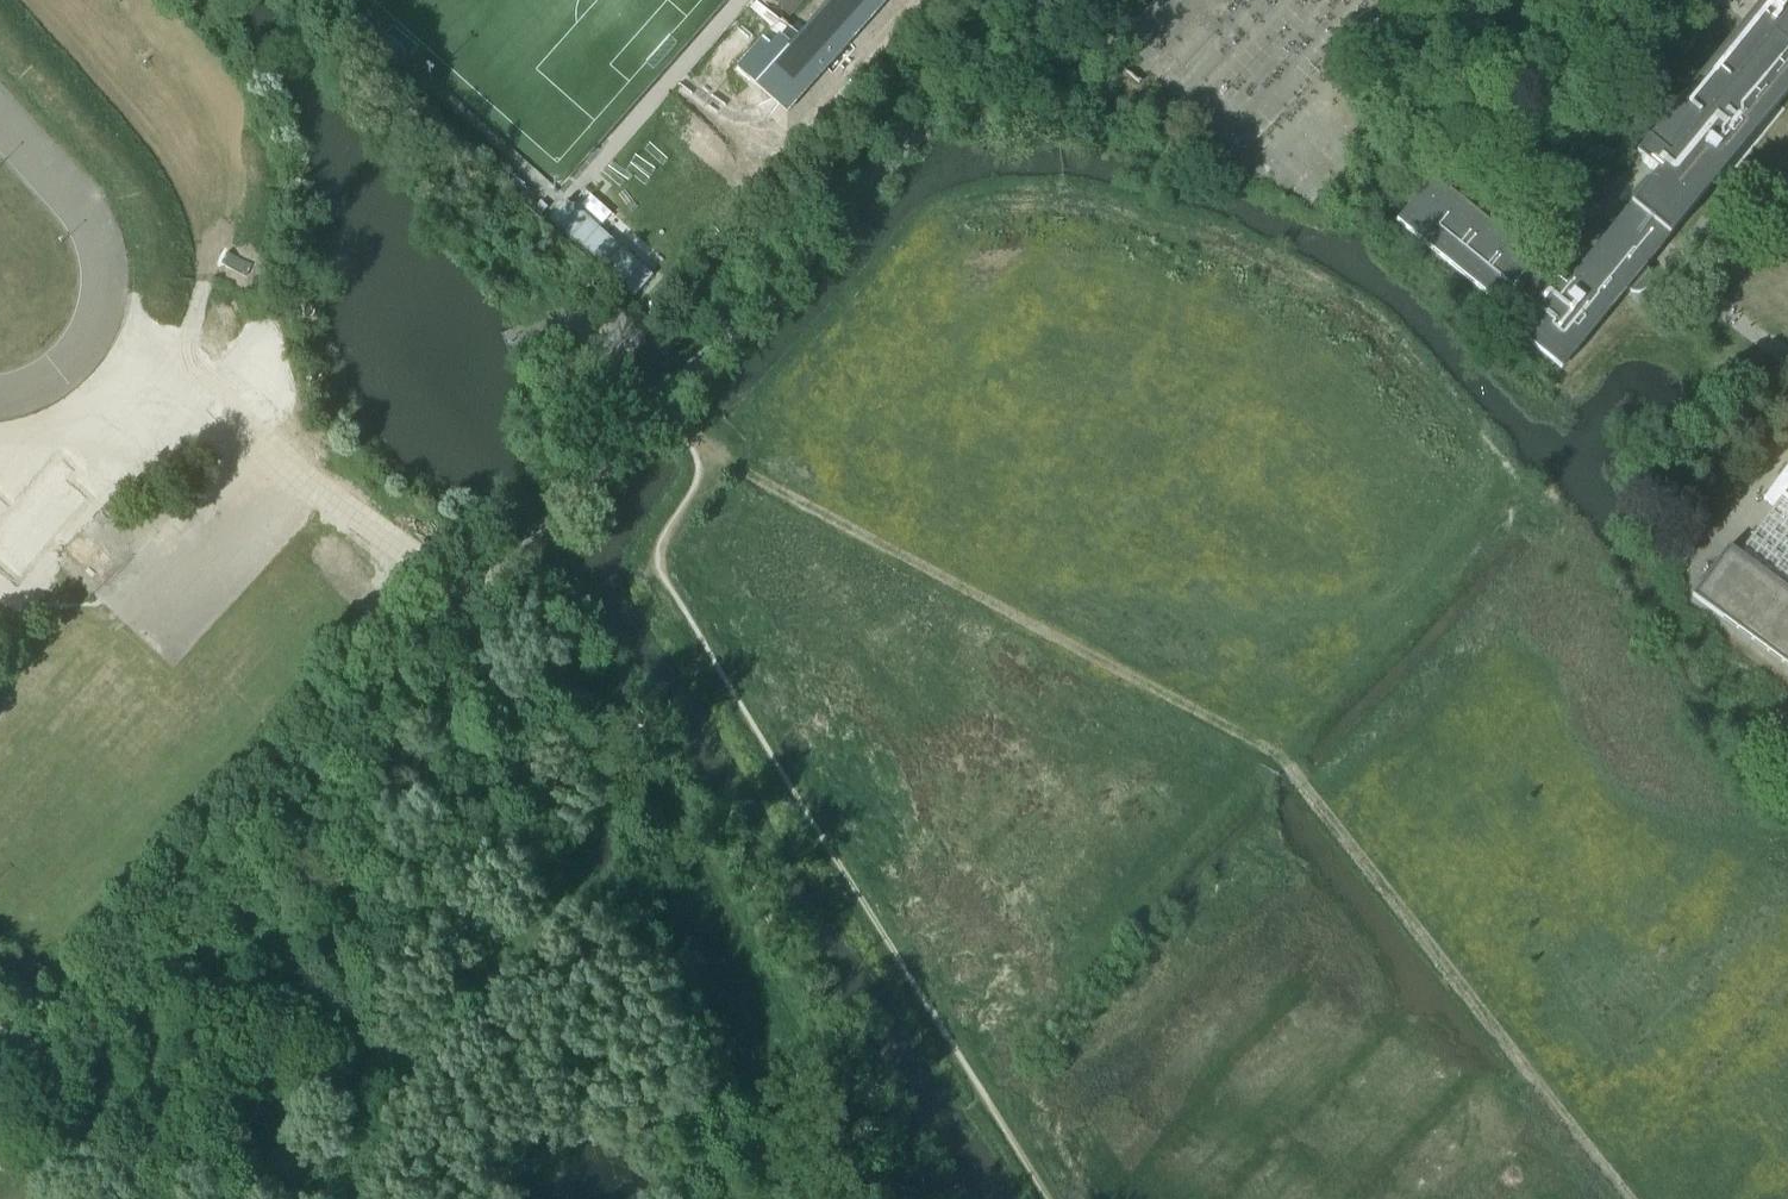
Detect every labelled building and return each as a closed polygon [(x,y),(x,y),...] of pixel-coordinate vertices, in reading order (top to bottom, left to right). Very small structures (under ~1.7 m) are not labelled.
[(765,43),(740,71),(784,109),(881,0),(824,0),(777,53),(765,43)] [(1636,158),(1657,175),(1642,194),(1631,207),(1607,237),(1603,235),(1600,234),(1597,234),(1595,234),(1592,235),(1590,236),(1587,238),(1586,240),(1584,243),(1583,246),(1583,250),(1584,254),(1586,257),(1589,259),(1593,263),(1586,271),(1583,275),(1575,284),(1565,296),(1561,293),(1433,186),(1423,198),(1421,196),(1410,210),(1412,211),(1406,219),(1403,223),(1535,331),(1528,340),(1559,366),(1617,295),(1625,285),(1631,289),(1634,291),(1638,292),(1641,292),(1645,290),(1648,288),(1650,286),(1652,283),(1653,279),(1653,275),(1652,272),(1650,269),(1648,266),(1658,253),(1670,239),(1670,238),(1679,227),(1684,221),(1787,94),(1787,0),(1765,0),(1636,158)] [(560,203),(541,225),(627,300),(645,279),(560,203)] [(19,585),(96,500),(77,482),(86,472),(62,451),(14,504),(0,491),(0,568),(19,585)] [(1763,501),(1775,509),(1738,555),(1728,548),(1692,597),(1787,668),(1787,467),(1763,501)]
